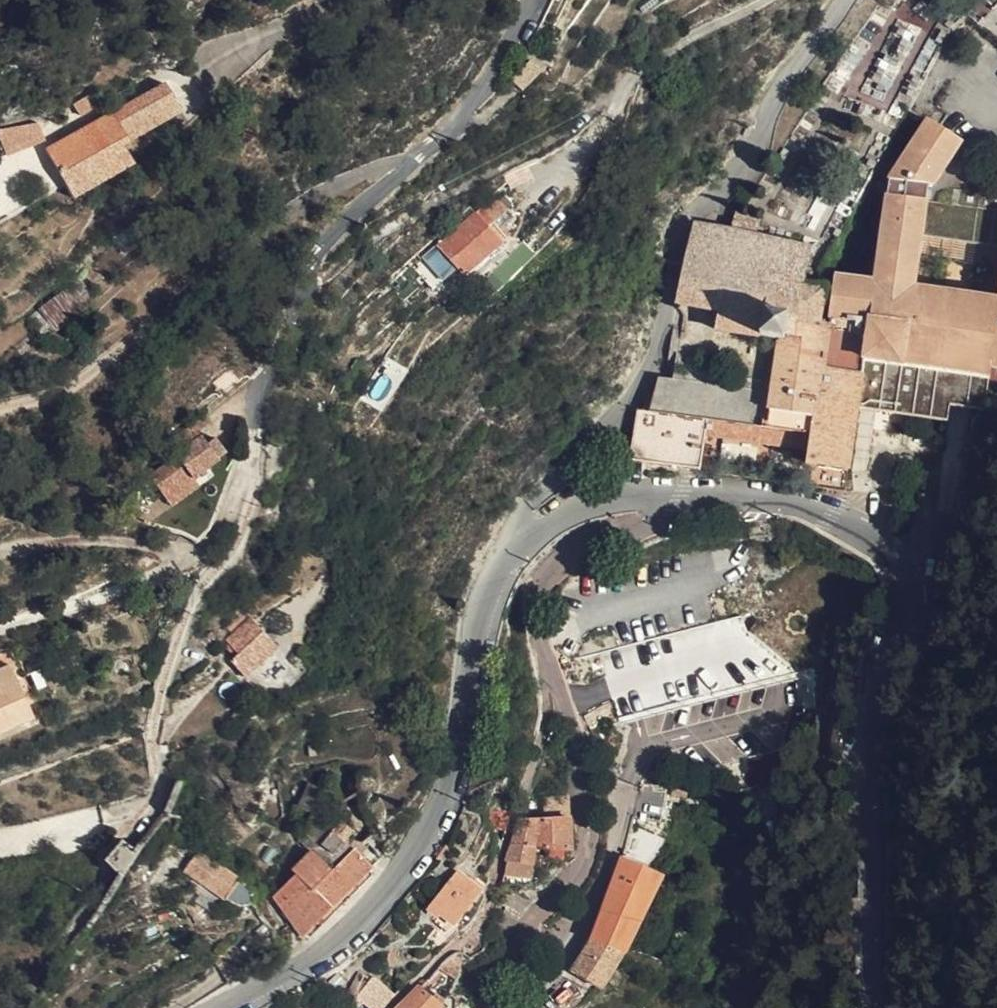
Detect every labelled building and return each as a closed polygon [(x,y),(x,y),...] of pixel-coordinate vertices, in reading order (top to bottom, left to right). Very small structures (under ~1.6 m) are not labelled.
[(177,51),(58,118),(85,166),(149,128),(138,111),(195,80),(177,51)] [(925,190),(928,173),(933,173),(957,126),(921,107),(894,159),(880,262),(852,258),(847,287),(842,320),(834,317),(802,309),(792,366),(680,341),(673,372),(659,370),(650,424),(717,438),(725,388),(827,411),(823,430),(835,433),(831,459),(863,464),(878,380),(963,394),(996,395),(996,391),(996,195),(925,190)] [(45,141),(36,117),(0,130),(0,141),(5,155),(45,141)] [(761,199),(764,186),(744,181),(740,181),(737,194),(761,199)] [(762,301),(802,309),(834,317),(842,320),(847,287),(843,287),(848,254),(834,253),(820,250),(828,216),(761,199),(737,194),(712,187),(698,268),(739,277),(736,295),(752,299),(762,301)] [(479,207),(437,240),(464,269),(504,237),(479,207)] [(432,246),(420,258),(442,280),(454,268),(432,246)] [(192,434),(163,456),(183,482),(210,461),(235,440),(233,435),(240,429),(229,413),(218,420),(205,402),(182,421),(192,434)] [(210,461),(183,482),(188,488),(215,466),(210,461)] [(252,622),(243,630),(257,646),(292,616),(268,586),(240,609),(252,622)] [(27,664),(17,643),(0,650),(0,675),(27,664)] [(41,698),(27,664),(0,675),(0,714),(41,698)] [(344,798),(355,810),(367,798),(356,786),(344,798)] [(545,816),(570,815),(567,792),(543,795),(545,816)] [(635,816),(659,822),(665,799),(640,793),(635,816)] [(499,817),(507,818),(511,796),(502,795),(499,817)] [(573,832),(570,815),(545,816),(541,817),(539,832),(573,832)] [(541,817),(522,819),(515,844),(538,845),(539,832),(541,817)] [(299,849),(275,869),(309,906),(383,838),(366,820),(335,847),(314,824),(293,842),(299,849)] [(573,832),(539,832),(538,845),(574,847),(573,832)] [(529,857),(538,845),(515,844),(513,852),(520,853),(519,856),(529,857)] [(203,846),(186,868),(223,898),(241,877),(203,846)] [(592,928),(627,943),(630,937),(665,866),(625,847),(592,928)] [(456,871),(432,900),(453,917),(477,889),(456,871)] [(515,890),(508,901),(484,945),(500,954),(525,905),(530,899),(515,890)] [(605,977),(627,943),(592,928),(572,958),(605,977)] [(367,998),(379,1007),(395,986),(379,972),(371,970),(357,990),(367,998)] [(421,979),(401,1000),(409,1007),(433,1007),(442,999),(421,979)] [(474,1003),(456,994),(448,1007),(471,1007),(474,1003)] [(401,1000),(393,1007),(409,1007),(401,1000)]
